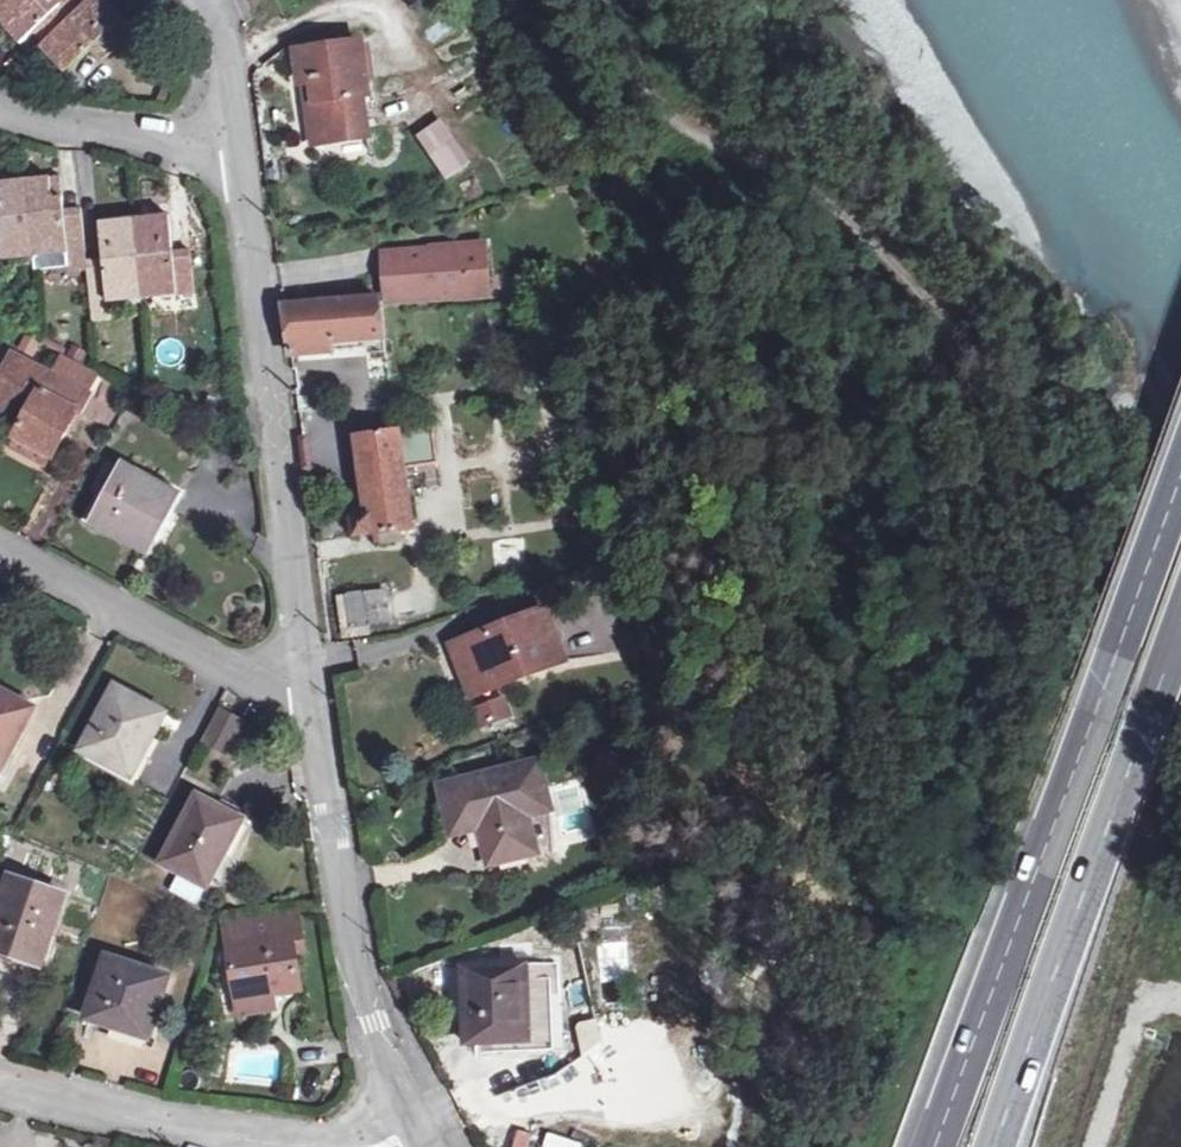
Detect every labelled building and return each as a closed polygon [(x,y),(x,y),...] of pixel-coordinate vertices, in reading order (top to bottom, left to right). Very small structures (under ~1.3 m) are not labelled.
[(14,40),(37,20),(49,33),(36,46),(61,73),(87,51),(97,63),(133,31),(104,0),(0,0),(0,26),(14,40)] [(300,54),(304,88),(316,86),(318,103),(312,104),(315,133),(336,131),(338,145),(371,142),(366,97),(372,96),(365,48),(300,54)] [(316,86),(304,88),(313,148),(338,145),(336,131),(315,133),(312,104),(318,103),(316,86)] [(454,180),(470,168),(442,128),(426,138),(454,180)] [(38,252),(71,249),(88,247),(84,204),(68,205),(65,172),(0,178),(0,256),(38,252)] [(103,218),(105,255),(89,256),(90,263),(96,324),(116,322),(114,297),(199,289),(194,246),(179,248),(175,211),(103,218)] [(408,280),(389,282),(390,293),(390,302),(392,305),(397,305),(484,298),(482,274),(499,273),(496,245),(452,249),(453,255),(439,255),(439,252),(413,254),(414,270),(408,271),(408,280)] [(88,247),(71,249),(73,265),(90,263),(89,256),(88,247)] [(71,249),(38,252),(39,268),(73,265),(71,249)] [(387,256),(389,282),(408,280),(408,271),(414,270),(413,254),(387,256)] [(501,297),(499,273),(482,274),(484,298),(501,297)] [(329,307),(285,311),(291,351),(389,342),(386,319),(384,303),(329,307)] [(68,380),(18,352),(0,386),(0,406),(8,410),(4,418),(25,430),(20,442),(51,459),(78,410),(84,413),(94,393),(92,392),(101,375),(77,362),(68,380)] [(434,432),(402,436),(407,472),(439,467),(434,432)] [(407,472),(402,436),(361,441),(370,519),(356,520),(357,539),(415,533),(407,472)] [(168,526),(190,483),(129,451),(99,508),(145,533),(153,517),(168,526)] [(388,630),(385,594),(349,598),(352,633),(388,630)] [(481,675),(488,694),(565,665),(546,615),(458,647),(470,679),(481,675)] [(477,697),(488,694),(481,675),(470,679),(477,697)] [(137,776),(169,715),(121,688),(88,750),(137,776)] [(38,711),(0,691),(0,769),(5,772),(38,711)] [(503,692),(470,706),(483,737),(517,722),(503,692)] [(211,740),(231,750),(244,726),(224,716),(211,740)] [(436,789),(449,831),(477,824),(488,861),(535,847),(524,810),(543,804),(531,763),(436,789)] [(221,858),(242,819),(203,798),(168,864),(212,886),(226,861),(221,858)] [(65,902),(14,883),(0,922),(0,953),(42,968),(65,902)] [(311,975),(305,940),(301,912),(227,920),(232,951),(242,1011),(270,1007),(271,1010),(304,1005),(299,977),(311,975)] [(146,1044),(168,982),(113,962),(90,1024),(146,1044)] [(525,1045),(522,971),(463,974),(466,1049),(525,1045)] [(270,1007),(242,1011),(245,1031),(273,1026),(271,1010),(270,1007)] [(596,1016),(575,1020),(581,1049),(602,1045),(596,1016)]
